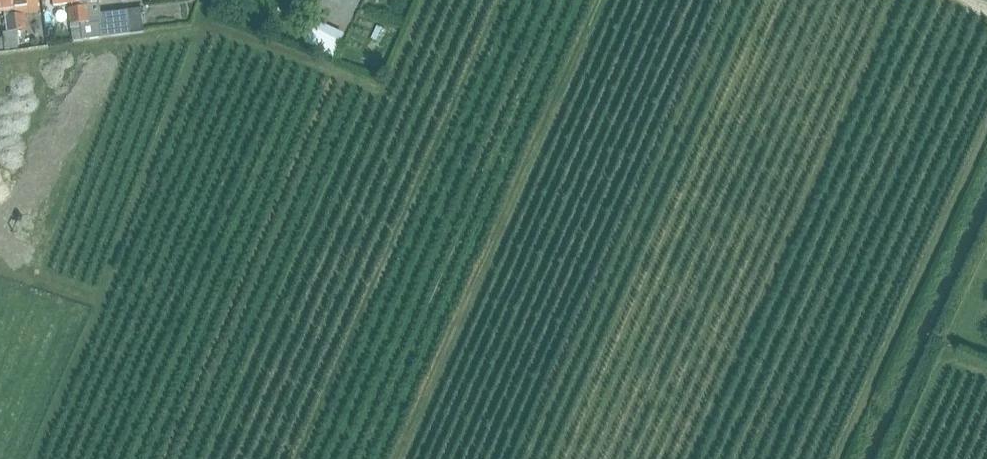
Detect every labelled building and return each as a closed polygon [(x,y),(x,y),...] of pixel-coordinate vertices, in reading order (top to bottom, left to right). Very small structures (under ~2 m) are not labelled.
[(14,0),(0,0),(0,13),(5,12),(5,18),(6,18),(8,33),(4,34),(6,51),(20,49),(14,0)] [(20,49),(29,48),(24,10),(39,8),(38,0),(14,0),(20,49)] [(78,3),(79,8),(80,25),(82,42),(102,38),(144,34),(141,9),(102,14),(100,0),(102,0),(78,0),(78,3)] [(80,25),(79,8),(70,9),(74,43),(82,42),(80,25)] [(316,23),(309,43),(325,49),(323,54),(335,58),(345,33),(316,23)]
